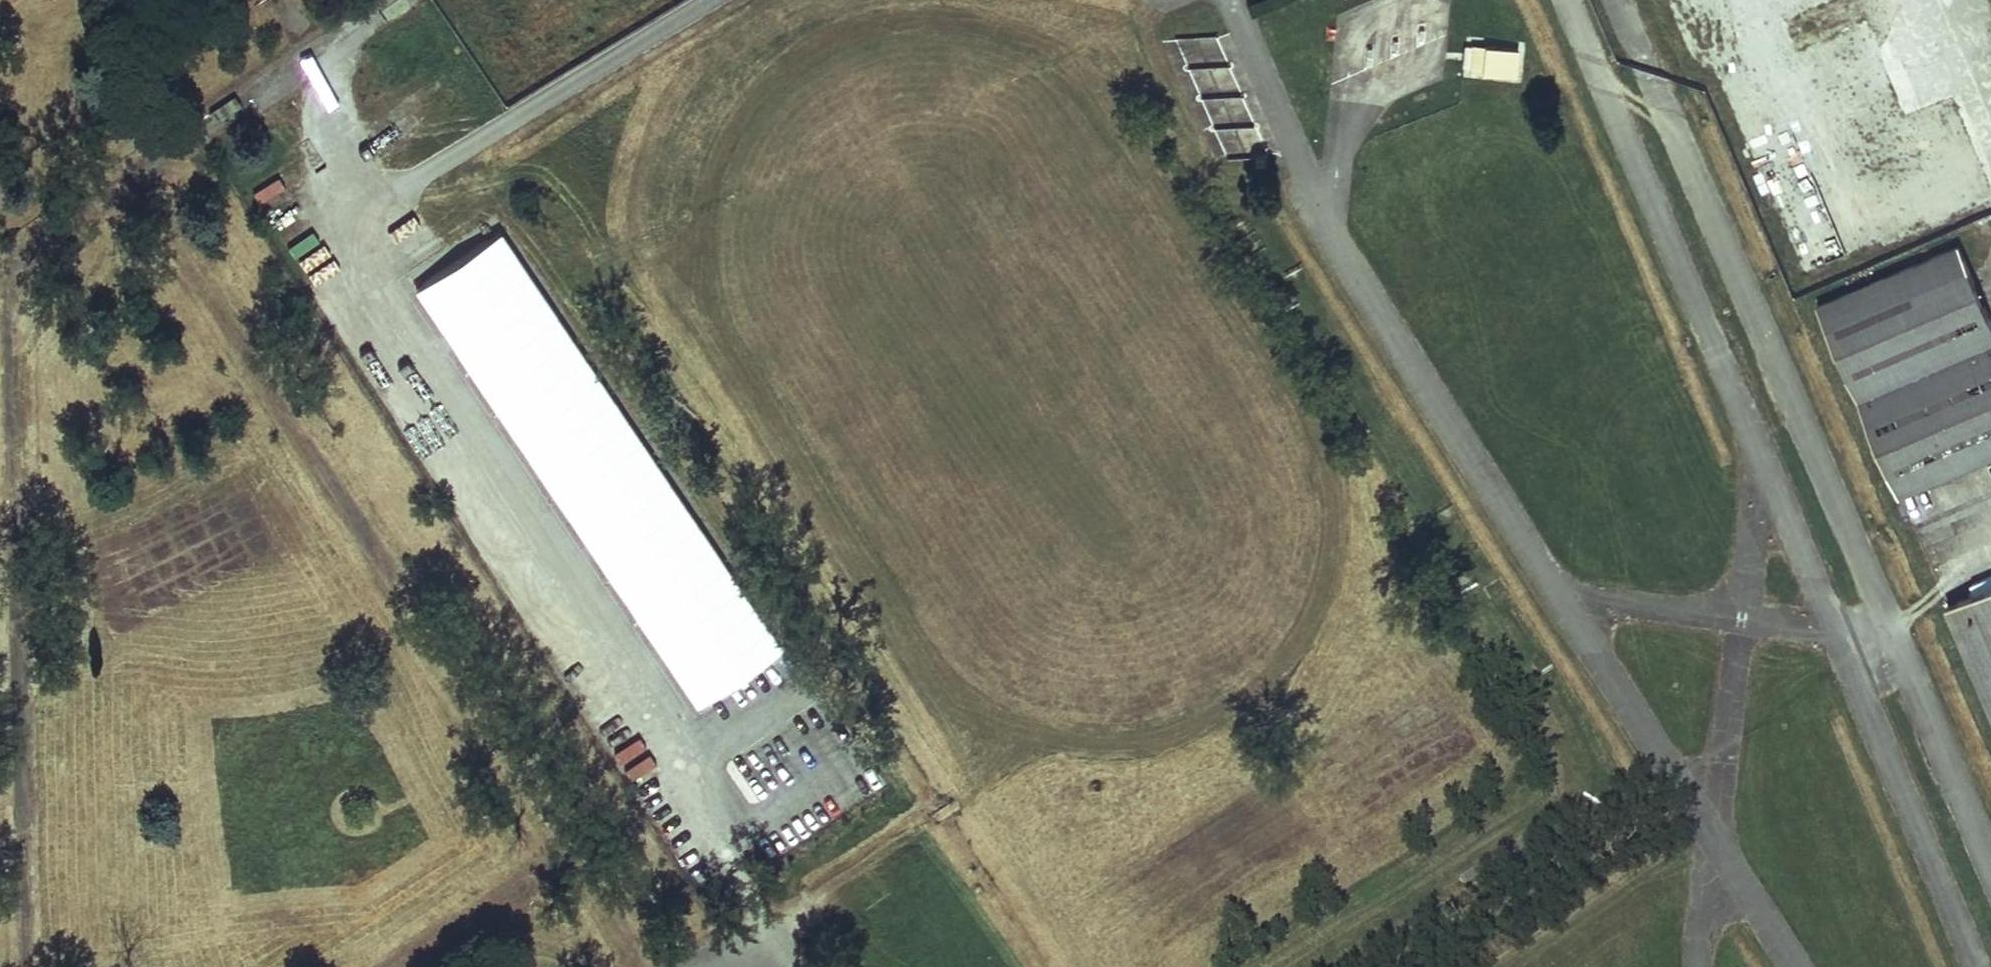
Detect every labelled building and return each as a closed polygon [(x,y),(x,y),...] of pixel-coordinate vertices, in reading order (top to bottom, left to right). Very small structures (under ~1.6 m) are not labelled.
[(1711,53),(1836,0),(1688,0),(1711,53)] [(1874,48),(1865,25),(1724,85),(1805,275),(1944,214),(1930,181),(1874,48)] [(1472,45),(1470,71),(1516,75),(1519,50),(1472,45)] [(1960,247),(1820,307),(1902,498),(1990,458),(1990,322),(1971,275),(1960,247)] [(1948,607),(1990,707),(1990,588),(1948,607)]
